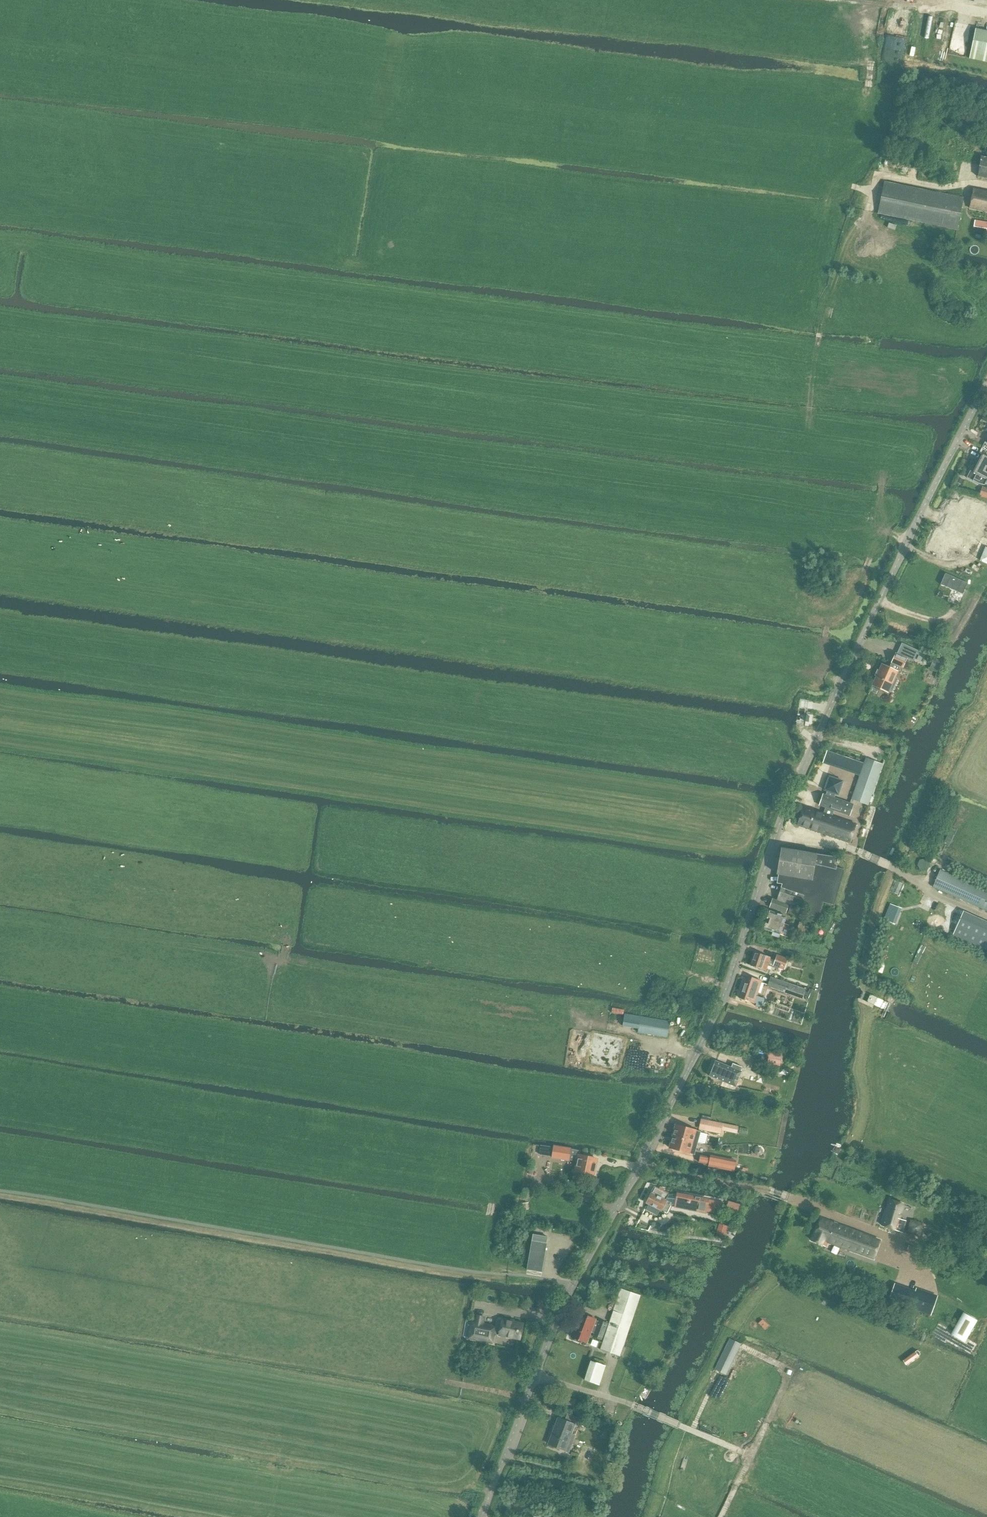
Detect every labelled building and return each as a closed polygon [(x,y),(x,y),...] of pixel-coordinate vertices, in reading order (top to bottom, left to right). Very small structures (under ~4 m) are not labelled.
[(975,29),(969,58),(986,62),(986,31),(975,29)] [(961,126),(961,130),(963,133),(966,134),(969,135),(973,136),(975,135),(977,134),(972,127),(972,120),(965,122),(962,123),(961,126)] [(981,157),(977,177),(986,179),(986,158),(981,157)] [(956,230),(963,198),(884,182),(878,214),(956,230)] [(973,189),(969,209),(986,212),(986,192),(973,189)] [(975,221),(974,227),(986,229),(986,231),(986,223),(975,221)] [(966,477),(978,483),(984,485),(986,479),(986,450),(982,447),(979,453),(982,454),(973,472),(970,470),(966,477)] [(936,538),(960,548),(964,539),(970,541),(971,539),(980,543),(986,526),(986,516),(957,503),(947,529),(940,526),(936,538)] [(945,574),(940,584),(962,594),(967,583),(945,574)] [(876,676),(872,685),(887,692),(888,690),(891,692),(897,678),(894,677),(897,672),(899,667),(902,668),(906,659),(896,654),(891,663),(889,668),(881,664),(879,671),(877,670),(874,676),(876,676)] [(933,659),(929,668),(937,671),(941,662),(933,659)] [(866,758),(852,797),(869,803),(883,765),(866,758)] [(803,807),(797,826),(850,843),(855,825),(830,817),(832,811),(841,814),(849,817),(853,805),(845,803),(834,799),(835,794),(837,795),(842,782),(827,777),(823,790),(826,791),(825,796),(823,795),(819,806),(825,808),(823,814),(803,807)] [(781,848),(777,874),(778,875),(790,877),(805,879),(814,881),(814,877),(815,878),(816,854),(781,848)] [(816,854),(815,878),(833,883),(840,885),(844,870),(836,868),(836,865),(834,864),(835,857),(816,854)] [(940,871),(933,887),(986,911),(986,891),(940,871)] [(778,875),(776,883),(782,884),(788,886),(799,890),(799,892),(804,894),(801,904),(808,906),(806,915),(819,918),(823,903),(834,905),(840,885),(833,883),(815,878),(814,877),(814,881),(805,879),(790,877),(778,875)] [(782,884),(776,900),(799,908),(801,904),(804,894),(799,892),(799,890),(788,886),(782,884)] [(788,905),(772,899),(770,907),(785,913),(788,905)] [(890,905),(888,912),(896,915),(899,908),(890,905)] [(790,906),(788,914),(796,916),(799,909),(790,906)] [(766,922),(763,929),(772,932),(771,935),(778,938),(779,935),(787,937),(789,930),(787,929),(788,929),(787,929),(788,926),(783,924),(786,917),(769,911),(766,920),(768,921),(768,923),(766,922)] [(964,913),(953,937),(986,952),(986,923),(964,913)] [(799,922),(795,934),(805,937),(809,925),(799,922)] [(765,971),(770,958),(755,953),(750,966),(765,971)] [(776,956),(773,967),(784,971),(788,959),(776,956)] [(747,976),(739,998),(753,1003),(756,1004),(755,1006),(761,1008),(764,999),(756,996),(761,981),(747,976)] [(801,999),(804,990),(771,978),(768,987),(785,993),(801,999)] [(873,1005),(877,998),(870,994),(866,1001),(866,1002),(873,1005)] [(624,1014),(622,1026),(638,1028),(637,1032),(667,1037),(669,1022),(640,1017),(624,1014)] [(786,1049),(781,1069),(788,1071),(793,1051),(786,1049)] [(779,1067),(781,1055),(769,1053),(767,1065),(779,1067)] [(715,1061),(709,1076),(733,1086),(735,1086),(740,1074),(739,1074),(742,1067),(732,1064),(731,1067),(715,1061)] [(701,1120),(699,1130),(721,1135),(721,1131),(737,1134),(738,1127),(701,1120)] [(676,1125),(672,1136),(697,1143),(700,1131),(676,1125)] [(672,1136),(669,1148),(694,1154),(697,1143),(672,1136)] [(554,1146),(553,1158),(570,1161),(571,1160),(578,1161),(579,1157),(580,1157),(581,1150),(572,1149),(554,1146)] [(700,1156),(698,1163),(708,1165),(708,1166),(707,1168),(710,1169),(715,1170),(717,1170),(734,1173),(735,1171),(735,1169),(737,1161),(712,1156),(710,1155),(709,1158),(700,1156)] [(578,1161),(576,1172),(593,1176),(597,1160),(580,1157),(579,1157),(578,1161)] [(655,1188),(647,1203),(666,1213),(671,1205),(674,1205),(704,1211),(720,1214),(722,1207),(723,1207),(723,1203),(682,1195),(677,1194),(668,1195),(668,1194),(665,1192),(664,1193),(662,1192),(664,1188),(660,1188),(658,1190),(655,1188)] [(889,1199),(881,1226),(896,1231),(902,1233),(906,1221),(900,1219),(905,1204),(889,1199)] [(728,1201),(725,1210),(733,1213),(737,1214),(740,1205),(728,1201)] [(725,1210),(723,1218),(731,1220),(733,1213),(725,1210)] [(873,1259),(879,1241),(821,1218),(811,1240),(826,1246),(827,1241),(873,1259)] [(910,1221),(907,1232),(918,1236),(922,1224),(910,1221)] [(719,1224),(717,1231),(725,1234),(727,1227),(719,1224)] [(533,1234),(527,1270),(541,1273),(548,1237),(533,1234)] [(618,1356),(639,1296),(620,1289),(599,1350),(618,1356)] [(915,1292),(911,1304),(932,1311),(936,1299),(915,1292)] [(962,1312),(950,1334),(964,1342),(976,1320),(962,1312)] [(600,1340),(606,1324),(598,1320),(598,1322),(594,1320),(595,1319),(579,1313),(571,1337),(575,1338),(575,1341),(580,1343),(582,1341),(586,1342),(590,1333),(593,1334),(592,1337),(600,1340)] [(469,1329),(467,1338),(492,1343),(493,1333),(499,1334),(498,1335),(520,1339),(523,1324),(502,1319),(501,1321),(496,1320),(495,1327),(492,1326),(482,1324),(484,1317),(476,1315),(473,1330),(469,1329)] [(719,1357),(714,1369),(725,1375),(730,1362),(740,1342),(729,1337),(719,1357)] [(591,1361),(584,1381),(599,1386),(606,1366),(591,1361)] [(572,1410),(576,1400),(563,1396),(560,1405),(572,1410)] [(583,1423),(583,1420),(567,1415),(565,1421),(557,1419),(548,1444),(569,1451),(574,1436),(571,1435),(574,1425),(581,1427),(583,1423)]
